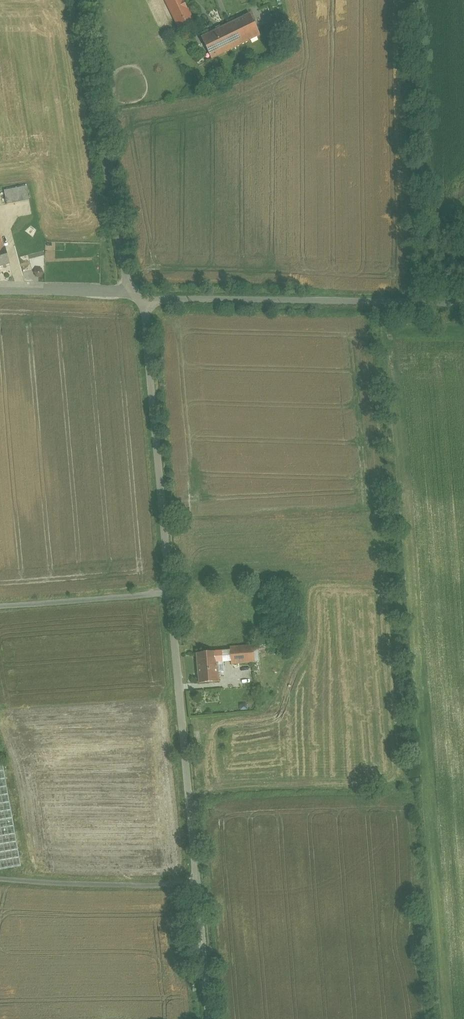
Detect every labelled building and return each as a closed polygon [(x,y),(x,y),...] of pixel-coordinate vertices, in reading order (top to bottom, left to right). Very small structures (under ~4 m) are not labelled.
[(184,0),(166,0),(181,30),(195,23),(184,0)] [(250,14),(202,37),(212,59),(261,36),(250,14)] [(27,187),(5,191),(5,195),(7,205),(30,201),(27,187)] [(25,224),(15,227),(16,233),(18,238),(29,235),(27,229),(27,230),(25,224)] [(0,243),(0,265),(10,263),(6,248),(4,249),(2,243),(0,243)] [(42,269),(37,269),(35,272),(36,276),(41,277),(43,273),(42,269)] [(253,645),(230,647),(231,661),(232,664),(255,662),(254,652),(254,646),(253,645)] [(230,650),(223,651),(224,662),(231,661),(230,650)] [(223,651),(197,653),(199,683),(219,681),(218,672),(225,671),(224,662),(223,651)] [(0,756),(0,870),(21,866),(2,755),(0,756)]
